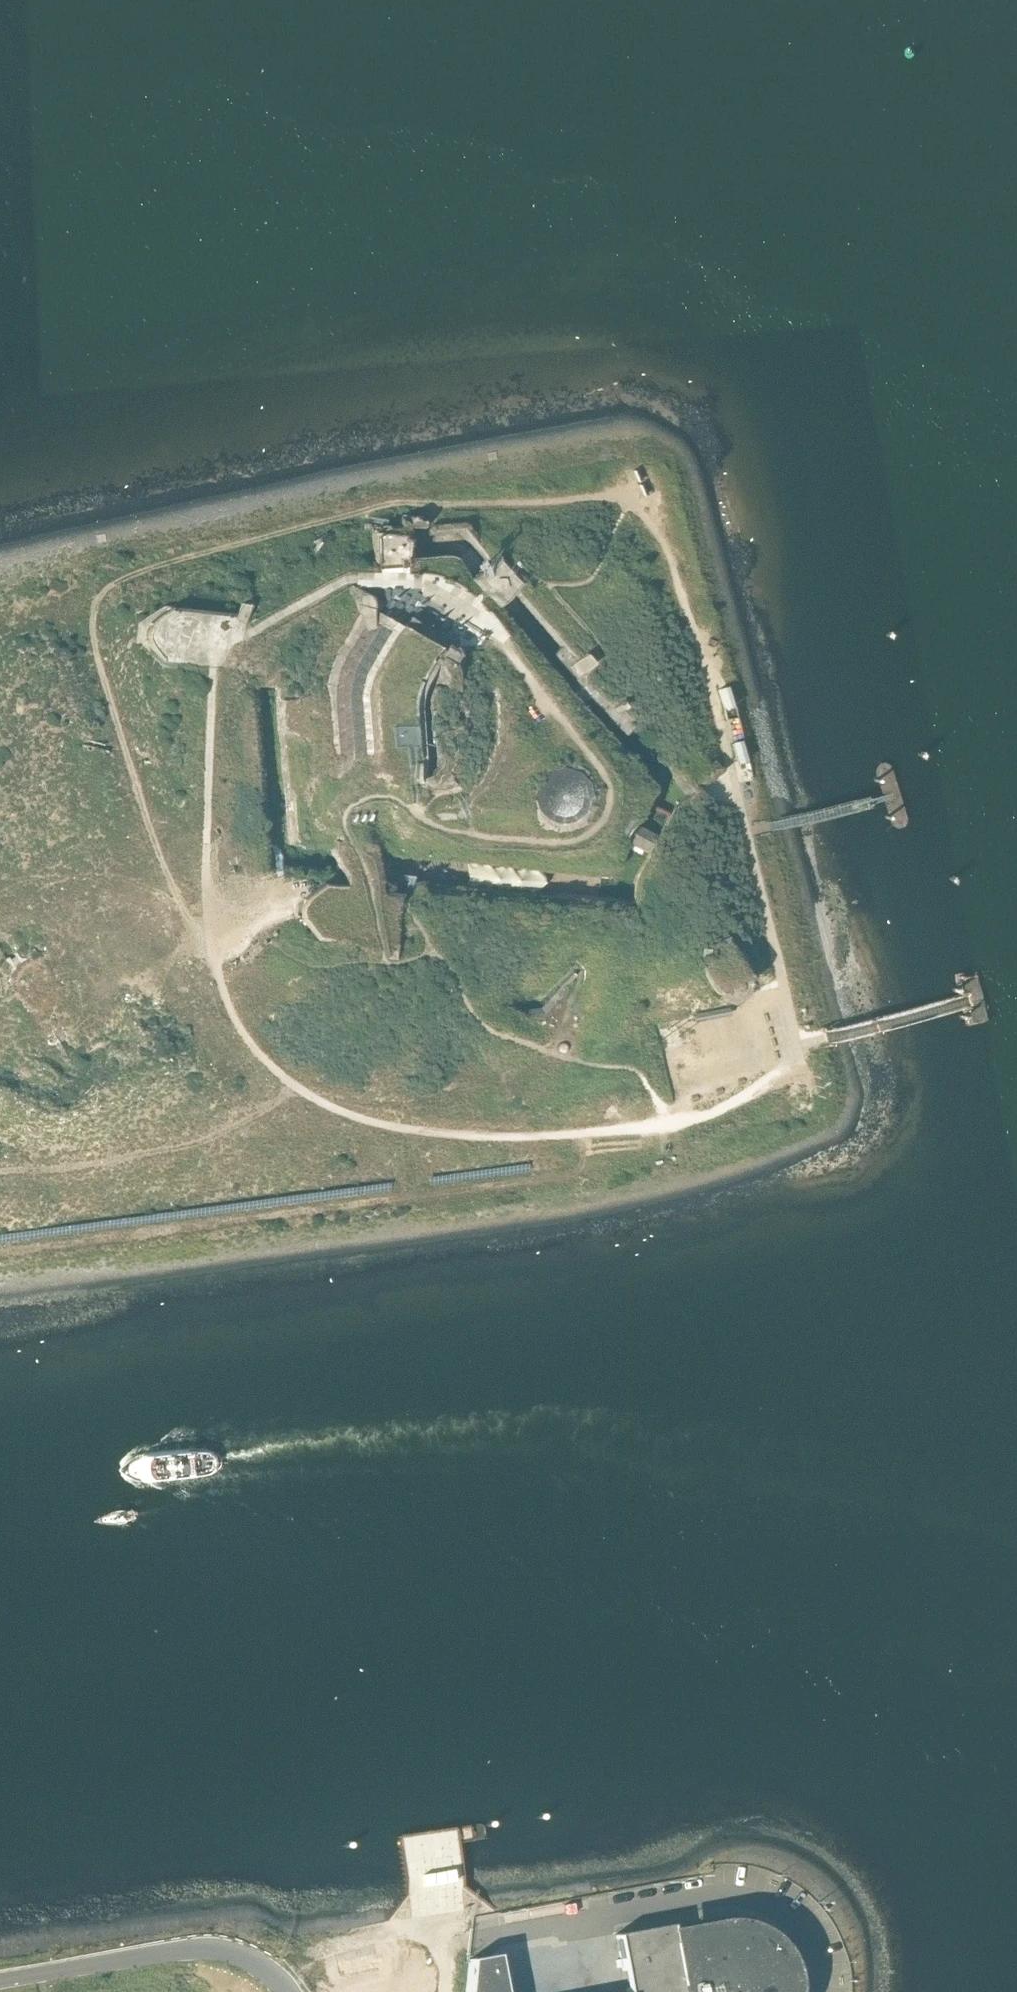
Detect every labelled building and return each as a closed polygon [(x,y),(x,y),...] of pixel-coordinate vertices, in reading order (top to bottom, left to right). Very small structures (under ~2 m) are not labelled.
[(407,534),(377,533),(377,535),(376,552),(378,557),(407,556),(407,534)] [(406,857),(599,873),(603,873),(608,869),(624,841),(653,857),(664,838),(635,822),(650,791),(651,789),(651,784),(649,781),(607,733),(495,606),(472,579),(451,554),(415,556),(407,556),(378,557),(272,606),(277,689),(293,848),(348,853),(348,845),(388,848),(387,856),(406,857)] [(500,555),(488,566),(472,579),(495,606),(524,582),(500,555)] [(581,675),(595,663),(586,652),(572,664),(581,675)] [(732,705),(726,686),(718,688),(724,708),(732,705)] [(364,729),(343,732),(345,752),(367,749),(364,729)] [(740,742),(731,745),(736,763),(745,761),(740,742)] [(31,963),(0,929),(0,931),(30,964),(31,963)] [(751,973),(727,936),(694,958),(705,976),(717,993),(725,995),(724,997),(717,999),(717,1002),(721,1003),(723,1001),(737,1005),(750,997),(753,989),(752,986),(751,982),(747,982),(751,973)] [(22,970),(23,969),(0,940),(0,942),(22,970)] [(33,966),(31,963),(30,964),(23,969),(22,970),(24,973),(20,982),(12,988),(61,1059),(66,1056),(76,1056),(77,1056),(73,1050),(81,1044),(85,1050),(86,1049),(87,1042),(101,1032),(52,961),(43,967),(33,966)] [(77,1056),(76,1056),(90,1075),(105,1058),(104,1058),(91,1073),(77,1056)] [(787,1987),(787,1979),(785,1972),(783,1964),(779,1957),(775,1950),(770,1944),(764,1939),(757,1934),(750,1931),(743,1928),(735,1926),(727,1925),(719,1926),(711,1926),(687,1931),(688,1939),(673,1942),(669,1923),(615,1934),(626,1991),(787,1991),(787,1987)] [(495,1954),(482,1957),(468,1959),(465,1991),(502,1991),(495,1954)]
